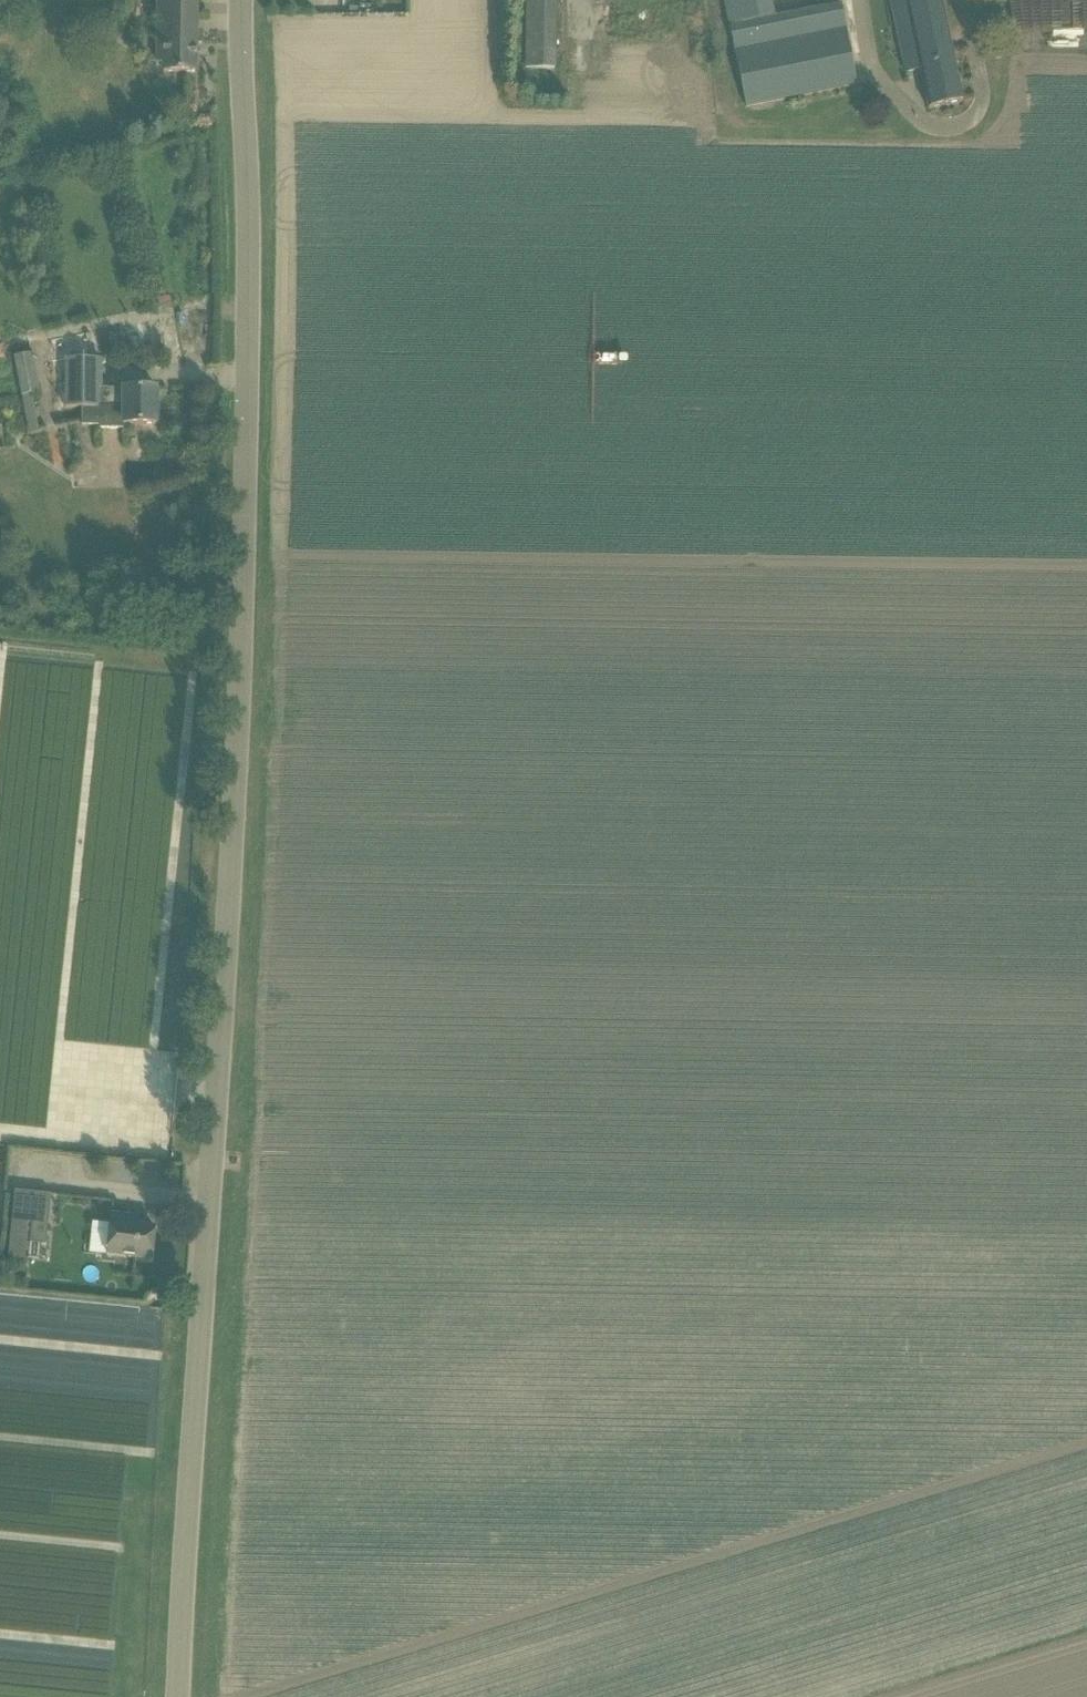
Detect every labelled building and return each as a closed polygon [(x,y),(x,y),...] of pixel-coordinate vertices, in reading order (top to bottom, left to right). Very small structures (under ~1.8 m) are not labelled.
[(196,0),(149,0),(149,8),(157,8),(156,63),(164,63),(163,72),(196,73),(196,50),(196,0)] [(525,69),(557,70),(558,0),(526,0),(525,69)] [(781,45),(772,0),(723,0),(746,109),(858,87),(847,32),(781,45)] [(962,102),(941,0),(889,0),(905,72),(919,69),(928,109),(962,102)] [(157,299),(159,307),(172,305),(170,297),(157,299)] [(66,407),(81,407),(81,426),(100,426),(101,429),(125,429),(125,426),(156,425),(156,389),(100,390),(100,360),(95,360),(91,332),(48,340),(61,409),(66,407)] [(25,429),(38,427),(34,390),(40,390),(36,352),(16,354),(25,429)] [(51,1195),(15,1191),(8,1265),(27,1267),(28,1257),(30,1244),(40,1245),(46,1246),(51,1195)] [(154,1228),(137,1225),(128,1223),(129,1216),(111,1213),(104,1255),(151,1260),(154,1228)] [(28,1257),(39,1258),(40,1245),(30,1244),(28,1257)] [(14,1284),(25,1284),(25,1274),(14,1273),(14,1284)]
